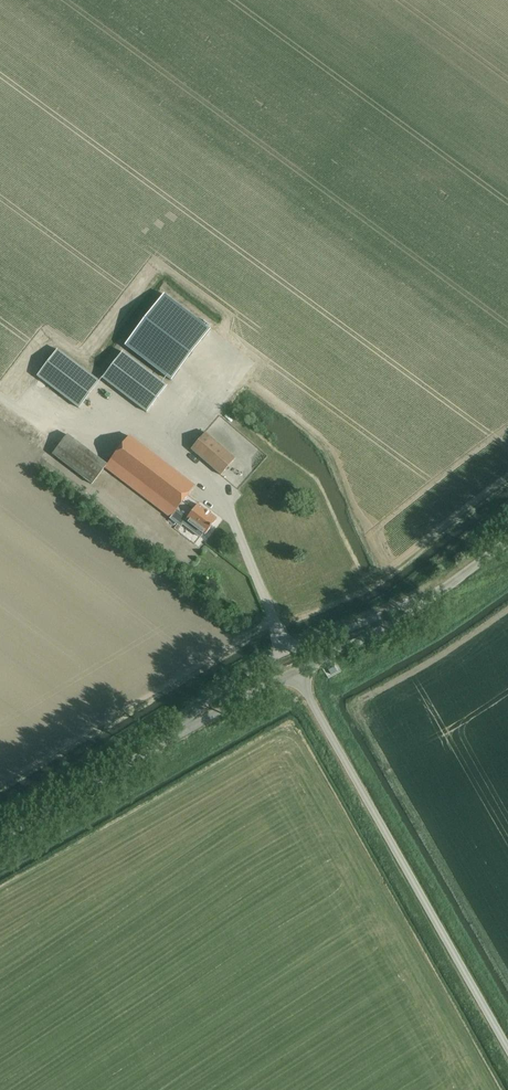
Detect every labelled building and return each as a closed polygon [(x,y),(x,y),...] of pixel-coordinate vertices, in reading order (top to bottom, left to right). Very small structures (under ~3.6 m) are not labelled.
[(125,345),(171,381),(210,330),(164,294),(125,345)] [(58,350),(38,376),(79,408),(99,381),(58,350)] [(123,352),(102,378),(147,412),(167,386),(123,352)] [(221,475),(235,459),(205,433),(191,449),(221,475)] [(67,435),(53,454),(92,484),(105,468),(171,518),(176,511),(187,519),(186,520),(183,523),(201,537),(204,534),(205,535),(217,519),(198,504),(194,510),(183,502),(195,487),(129,436),(107,465),(67,435)]
